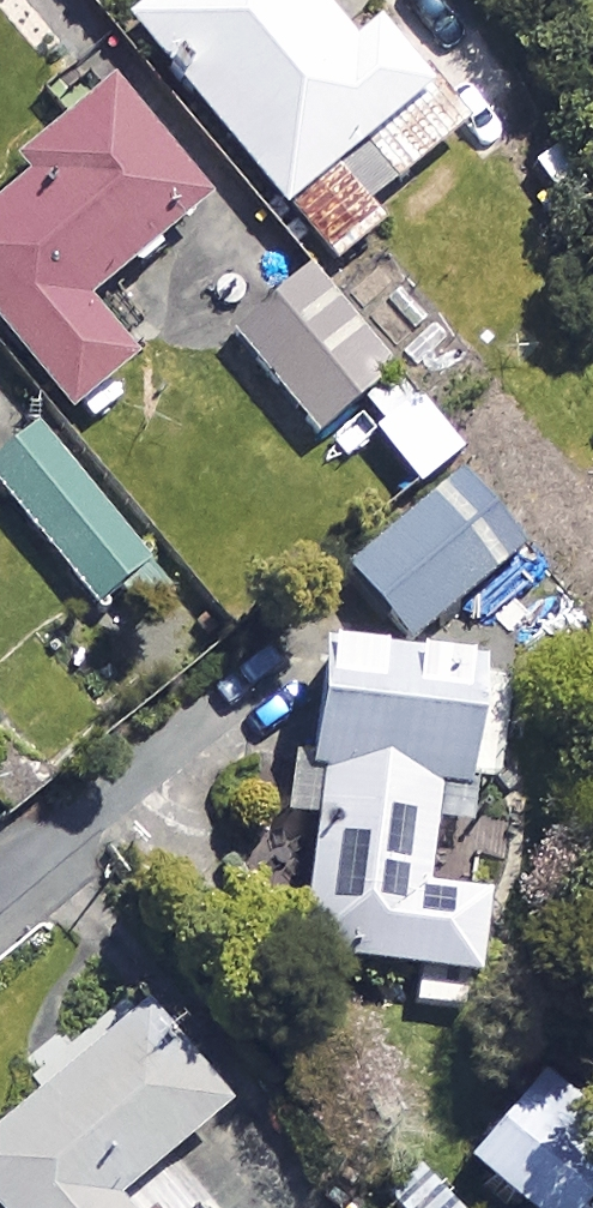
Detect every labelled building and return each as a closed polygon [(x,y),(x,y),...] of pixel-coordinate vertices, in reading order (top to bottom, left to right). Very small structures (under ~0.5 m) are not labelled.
[(125,15),(329,268),(386,223),(364,196),(455,122),(371,18),(348,38),(318,0),(143,0),(125,15)] [(475,8),(484,0),(468,0),(475,8)] [(122,261),(132,274),(165,246),(155,233),(201,195),(108,83),(6,169),(19,184),(0,200),(0,329),(65,406),(128,353),(80,296),(122,261)] [(228,330),(308,431),(352,396),(417,478),(451,451),(305,268),(228,330)] [(98,613),(115,599),(134,622),(172,591),(35,427),(0,456),(0,495),(98,613)] [(492,572),(431,494),(345,561),(406,639),(492,572)] [(503,664),(317,644),(303,770),(316,771),(296,957),(473,977),(482,896),(422,890),(434,782),(490,788),(503,664)] [(144,1006),(0,1125),(0,1207),(116,1207),(110,1201),(225,1105),(144,1006)] [(544,1064),(465,1156),(525,1207),(577,1207),(592,1190),(592,1107),(544,1064)] [(427,1173),(389,1204),(392,1207),(455,1207),(427,1173)]
